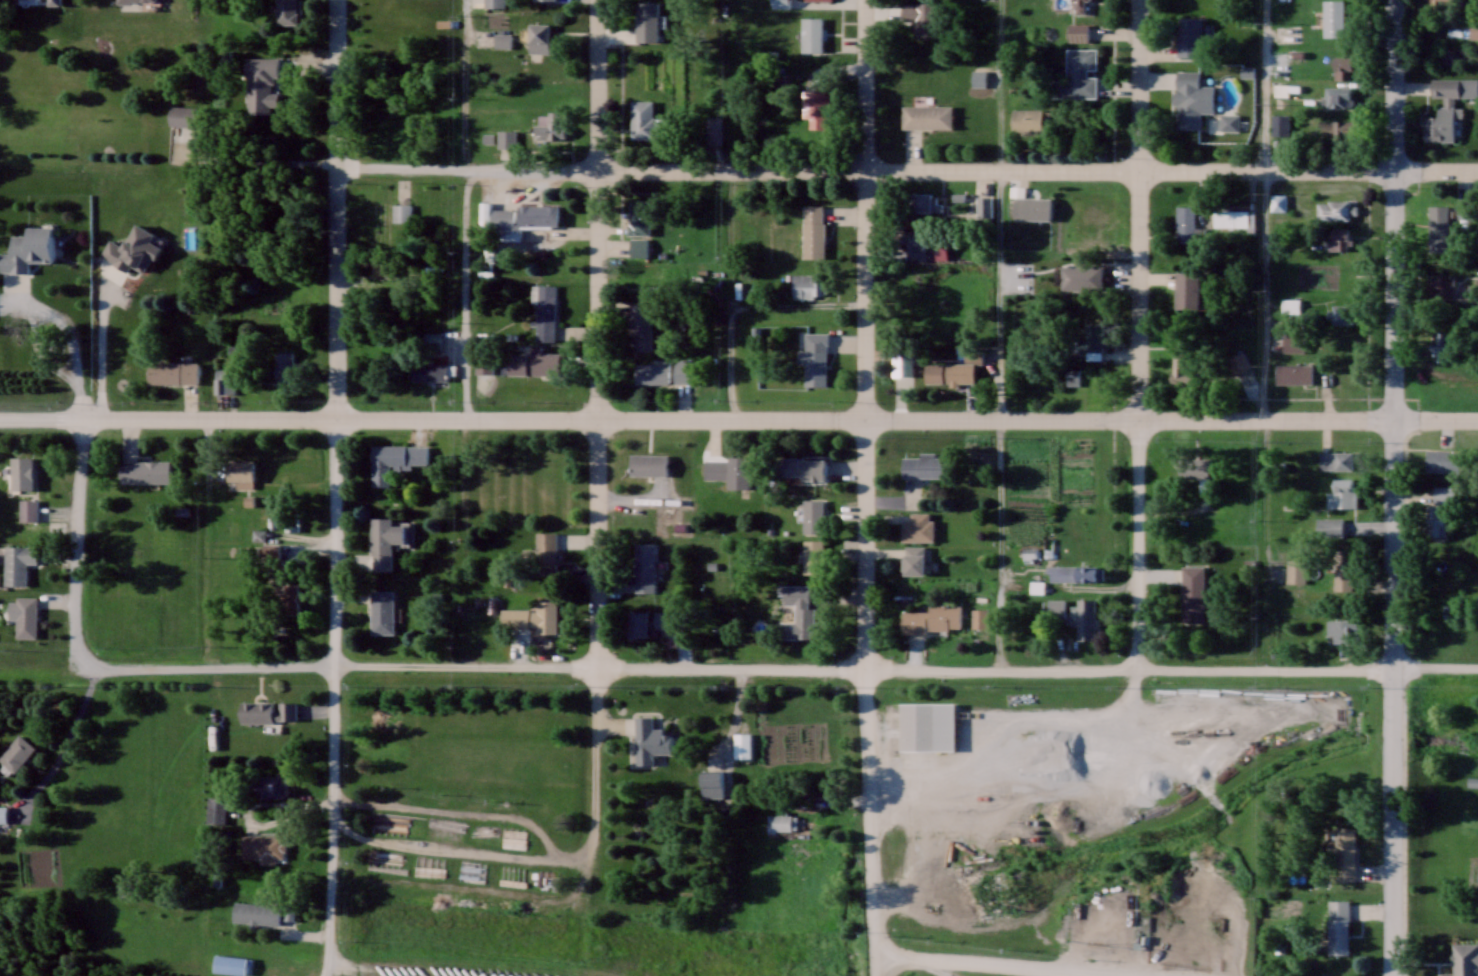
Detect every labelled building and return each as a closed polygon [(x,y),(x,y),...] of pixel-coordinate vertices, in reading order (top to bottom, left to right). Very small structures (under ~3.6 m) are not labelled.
[(297,24),(297,0),(276,0),(276,24),(297,24)] [(637,40),(659,40),(659,0),(637,0),(637,40)] [(1071,12),(1089,12),(1089,0),(1071,0),(1071,12)] [(1323,36),(1345,36),(1345,0),(1323,0),(1323,36)] [(934,2),(903,2),(903,21),(909,21),(909,34),(934,34),(934,2)] [(802,16),(802,51),(823,51),(823,16),(802,16)] [(1202,16),(1177,16),(1177,55),(1202,55),(1202,16)] [(529,51),(550,51),(550,22),(529,22),(529,51)] [(1069,39),(1088,39),(1088,23),(1069,23),(1069,39)] [(495,33),(495,46),(511,46),(511,33),(495,33)] [(1097,74),(1088,74),(1088,68),(1097,68),(1097,47),(1067,47),(1067,78),(1053,78),(1053,96),(1097,96),(1097,74)] [(278,111),(278,57),(247,57),(247,111),(278,111)] [(1214,111),(1214,84),(1200,84),(1200,69),(1176,69),(1176,127),(1200,127),(1200,111),(1214,111)] [(972,70),(972,85),(985,85),(985,70),(972,70)] [(1424,141),(1457,141),(1457,108),(1455,108),(1455,96),(1460,96),(1460,78),(1432,78),(1432,96),(1440,96),(1440,116),(1424,116),(1424,141)] [(1352,106),(1352,86),(1324,86),(1324,106),(1352,106)] [(808,128),(826,128),(826,118),(831,118),(831,89),(804,89),(804,119),(808,119),(808,128)] [(656,138),(656,128),(665,128),(665,117),(653,117),(653,99),(631,99),(631,138),(656,138)] [(196,105),(169,105),(169,124),(196,124),(196,105)] [(953,105),(901,105),(901,128),(953,128),(953,105)] [(1041,133),(1041,108),(1011,108),(1011,133),(1041,133)] [(536,133),(565,133),(565,111),(536,111),(536,133)] [(1288,135),(1288,113),(1272,113),(1272,135),(1288,135)] [(706,116),(706,147),(722,147),(722,116),(706,116)] [(1357,119),(1318,119),(1318,136),(1357,136),(1357,119)] [(1247,137),(1247,122),(1213,123),(1213,137),(1247,137)] [(517,146),(517,129),(498,129),(498,146),(517,146)] [(940,203),(933,203),(933,193),(907,193),(907,210),(940,210),(940,203)] [(1285,210),(1285,195),(1272,195),(1272,210),(1285,210)] [(1052,197),(1014,197),(1014,219),(1052,219),(1052,197)] [(651,198),(629,198),(629,234),(651,234),(651,198)] [(1079,205),(1079,222),(1103,222),(1103,200),(1087,200),(1087,205),(1079,205)] [(1350,200),(1318,200),(1318,219),(1350,219),(1350,200)] [(393,221),(410,221),(410,202),(393,202),(393,221)] [(516,204),(516,208),(491,208),(491,228),(516,227),(516,224),(559,223),(558,203),(516,204)] [(824,204),(803,204),(803,257),(824,257),(824,204)] [(1448,204),(1430,204),(1430,236),(1448,236),(1448,204)] [(1195,205),(1176,205),(1176,242),(1195,242),(1195,205)] [(1214,210),(1214,227),(1254,227),(1254,210),(1214,210)] [(51,261),(52,225),(27,225),(27,235),(11,235),(11,252),(0,251),(0,270),(29,271),(29,260),(51,261)] [(1351,227),(1331,227),(1331,248),(1351,248),(1351,227)] [(926,230),(907,230),(907,258),(926,258),(926,230)] [(630,256),(648,256),(648,237),(630,237),(630,256)] [(1356,287),(1356,276),(1347,276),(1347,265),(1329,265),(1329,287),(1356,287)] [(1103,289),(1103,266),(1063,266),(1063,289),(1103,289)] [(1201,270),(1178,270),(1178,307),(1201,307),(1201,270)] [(793,297),(824,297),(824,273),(793,273),(793,297)] [(1453,298),(1453,274),(1428,274),(1428,298),(1453,298)] [(556,284),(532,283),(532,304),(536,304),(535,340),(555,340),(556,284)] [(651,350),(651,303),(631,303),(631,350),(651,350)] [(1351,324),(1351,304),(1332,304),(1332,324),(1351,324)] [(1080,351),(1086,351),(1086,358),(1101,358),(1101,322),(1080,322),(1080,351)] [(1432,330),(1432,361),(1451,361),(1452,330),(1432,330)] [(1282,333),(1282,351),(1304,351),(1304,333),(1282,333)] [(798,362),(805,362),(805,385),(827,385),(827,340),(805,340),(805,351),(798,351),(798,362)] [(925,383),(974,383),(974,359),(972,359),(972,353),(980,353),(980,347),(966,347),(966,362),(925,362),(925,383)] [(292,351),(275,351),(275,383),(304,383),(304,361),(292,361),(292,351)] [(508,374),(559,374),(559,351),(508,351),(508,374)] [(1192,351),(1172,351),(1172,385),(1192,385),(1192,351)] [(1250,367),(1243,351),(1225,360),(1233,375),(1250,367)] [(635,383),(668,383),(668,360),(635,360),(635,383)] [(690,382),(690,360),(675,360),(675,382),(690,382)] [(147,384),(198,384),(198,362),(147,362),(147,384)] [(447,362),(412,362),(412,381),(447,381),(447,362)] [(1277,364),(1277,383),(1312,383),(1312,364),(1277,364)] [(226,378),(226,369),(214,369),(215,393),(235,392),(234,377),(226,378)] [(427,445),(371,444),(371,486),(389,486),(389,467),(412,467),(412,464),(427,464),(427,445)] [(1425,450),(1425,467),(1458,467),(1458,450),(1425,450)] [(1319,452),(1319,469),(1354,469),(1354,452),(1319,452)] [(668,474),(668,454),(629,454),(629,474),(668,474)] [(902,477),(949,477),(949,455),(902,455),(902,477)] [(34,456),(12,456),(12,488),(34,488),(34,456)] [(728,478),(728,488),(750,488),(750,456),(728,456),(728,459),(705,459),(704,478),(728,478)] [(826,479),(826,457),(777,457),(777,479),(826,479)] [(1209,488),(1209,457),(1176,457),(1176,478),(1196,478),(1196,489),(1209,488)] [(171,481),(171,460),(119,460),(119,481),(171,481)] [(253,461),(228,461),(228,488),(253,488),(253,461)] [(1356,507),(1356,478),(1334,478),(1334,491),(1326,491),(1326,507),(1356,507)] [(1433,502),(1453,502),(1453,485),(1433,485),(1433,502)] [(36,520),(36,499),(20,499),(20,520),(36,520)] [(804,533),(824,533),(824,499),(804,499),(804,533)] [(1427,504),(1427,536),(1444,536),(1444,512),(1437,512),(1437,504),(1427,504)] [(902,541),(934,541),(934,512),(911,512),(911,520),(902,520),(902,541)] [(393,518),(371,517),(370,570),(392,571),(393,543),(405,543),(406,522),(393,522),(393,518)] [(1318,536),(1343,536),(1343,518),(1318,518),(1318,536)] [(556,574),(556,532),(536,532),(536,555),(532,555),(532,574),(556,574)] [(804,573),(823,573),(823,540),(804,540),(804,573)] [(635,542),(635,592),(655,592),(655,542),(635,542)] [(26,563),(37,563),(37,546),(4,546),(4,584),(26,584),(26,563)] [(906,546),(906,574),(926,574),(926,546),(906,546)] [(1335,550),(1335,591),(1353,591),(1353,550),(1335,550)] [(1287,582),(1305,582),(1305,559),(1287,559),(1287,582)] [(1205,565),(1183,565),(1183,621),(1205,621),(1205,565)] [(1103,566),(1074,566),(1074,581),(1103,581),(1103,566)] [(815,637),(815,606),(810,606),(810,584),(785,584),(785,601),(795,601),(795,620),(782,620),(782,637),(815,637)] [(395,633),(395,590),(371,590),(371,633),(395,633)] [(36,637),(36,597),(17,597),(17,637),(36,637)] [(557,598),(536,598),(536,632),(557,632),(557,598)] [(1096,639),(1096,598),(1077,598),(1077,639),(1096,639)] [(962,605),(929,605),(929,611),(902,611),(902,632),(962,632),(962,605)] [(648,637),(648,611),(627,611),(627,637),(648,637)] [(1327,619),(1327,643),(1357,643),(1357,619),(1327,619)] [(297,701),(239,701),(239,722),(297,722),(297,701)] [(956,702),(901,702),(901,749),(956,749),(956,702)] [(653,763),(653,753),(671,753),(671,733),(663,733),(663,727),(653,727),(653,715),(635,715),(635,763),(653,763)] [(35,746),(18,732),(0,755),(0,760),(15,771),(35,746)] [(751,732),(734,732),(734,757),(751,757),(751,732)] [(722,771),(701,771),(701,798),(722,798),(722,771)] [(256,775),(256,796),(289,796),(289,775),(256,775)] [(1468,777),(1468,785),(1477,785),(1477,777),(1468,777)] [(207,822),(225,822),(225,798),(207,798),(207,822)] [(796,813),(766,813),(766,831),(796,831),(796,813)] [(1356,826),(1334,826),(1334,881),(1356,881),(1356,826)] [(285,834),(240,834),(240,861),(285,861),(285,834)] [(1350,899),(1328,899),(1328,953),(1350,953),(1350,899)] [(233,902),(233,922),(280,924),(280,903),(233,902)] [(1454,942),(1454,973),(1442,973),(1442,975),(1477,975),(1477,942),(1454,942)]
